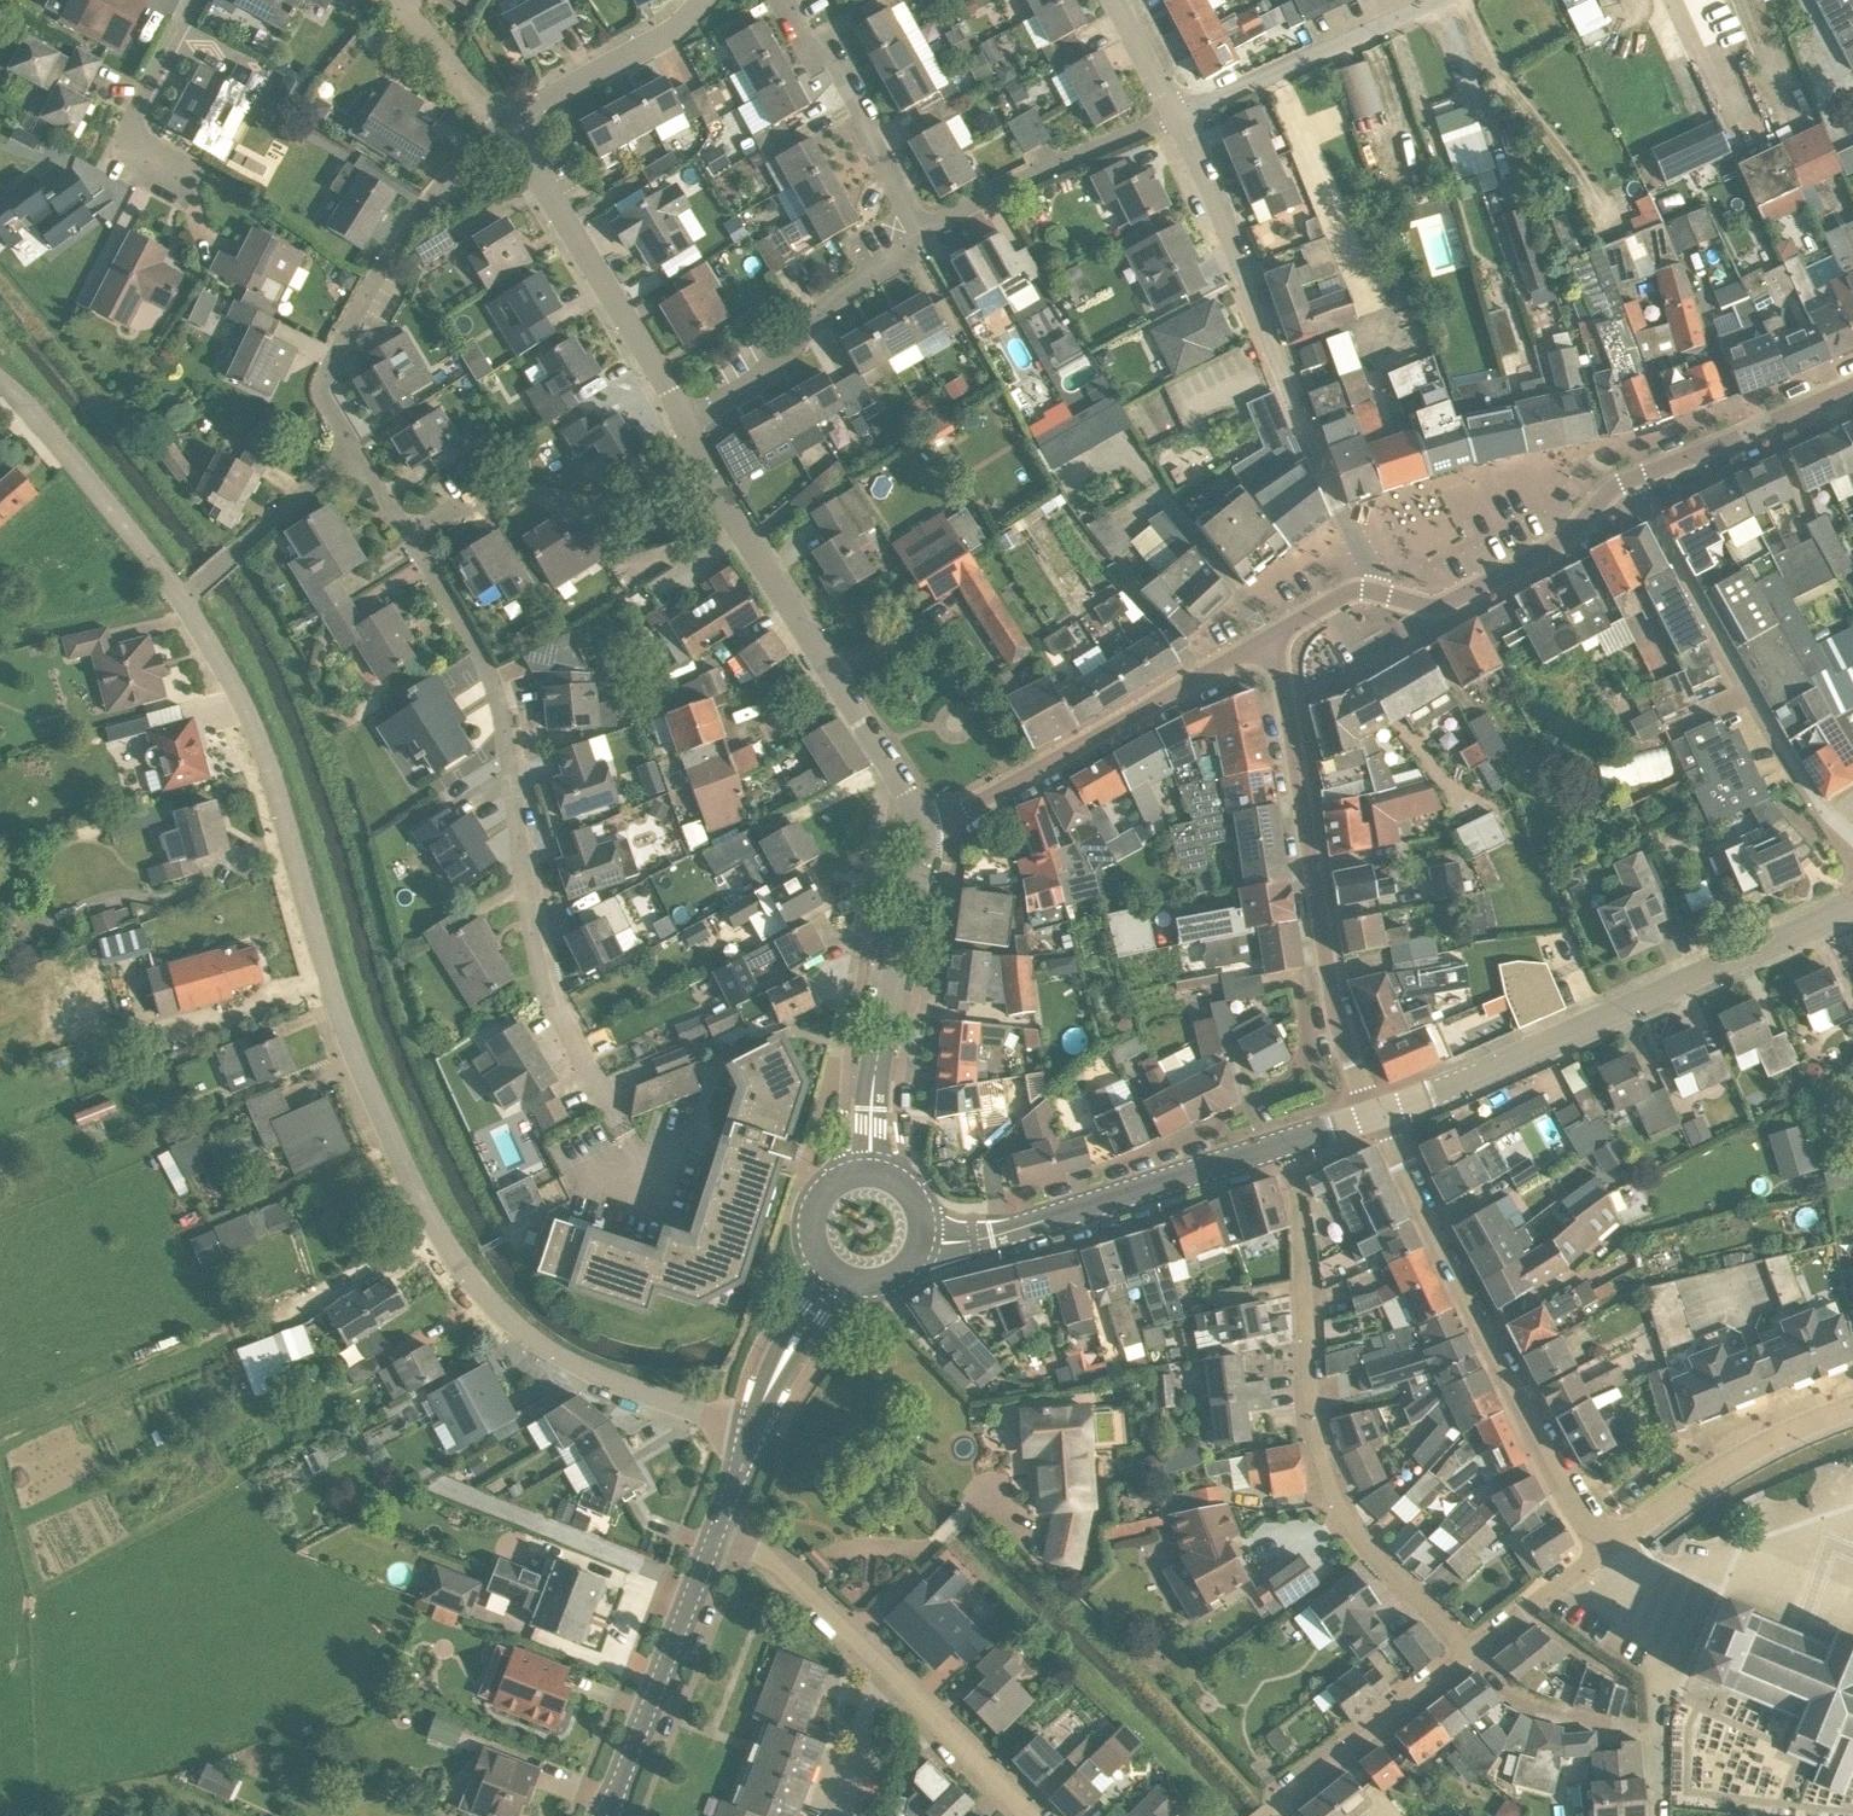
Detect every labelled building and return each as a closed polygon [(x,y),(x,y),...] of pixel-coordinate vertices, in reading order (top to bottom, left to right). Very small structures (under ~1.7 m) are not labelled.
[(146,0),(72,0),(61,21),(118,51),(146,0)] [(233,15),(237,8),(244,12),(245,10),(285,31),(301,0),(215,0),(213,4),(233,15)] [(325,10),(331,0),(307,0),(325,10)] [(559,38),(556,31),(574,22),(563,0),(527,0),(529,4),(505,17),(525,56),(559,38)] [(869,57),(904,37),(889,11),(898,6),(895,0),(873,0),(859,8),(867,21),(854,28),(869,57)] [(978,11),(973,0),(969,0),(962,4),(969,16),(978,11)] [(1064,0),(1025,0),(1034,16),(1064,0)] [(1072,0),(1064,0),(1034,16),(1047,42),(1040,46),(1048,62),(1079,46),(1072,33),(1085,26),(1072,0)] [(1178,29),(1211,11),(1219,7),(1216,0),(1166,0),(1163,1),(1178,29)] [(1261,15),(1273,9),(1268,0),(1266,0),(1256,6),(1261,15)] [(1337,0),(1293,0),(1294,1),(1300,16),(1337,0)] [(1701,44),(1730,35),(1719,0),(1687,0),(1701,44)] [(1852,72),(1852,0),(1815,0),(1852,72)] [(1303,23),(1300,16),(1294,1),(1281,7),(1291,29),(1303,23)] [(1191,54),(1256,21),(1249,8),(1218,25),(1211,11),(1178,29),(1191,54)] [(740,16),(710,33),(717,47),(725,42),(740,70),(776,50),(761,22),(747,29),(740,16)] [(952,28),(954,31),(958,29),(964,40),(974,34),(966,21),(952,28)] [(1265,37),(1256,21),(1191,54),(1205,80),(1238,62),(1234,53),(1265,37)] [(52,94),(40,118),(74,136),(92,101),(81,96),(86,85),(89,87),(103,61),(76,47),(70,59),(60,53),(25,35),(7,69),(52,94)] [(869,57),(885,84),(919,64),(904,37),(869,57)] [(1003,59),(992,40),(982,46),(993,65),(1003,59)] [(1063,72),(1078,100),(1115,80),(1100,51),(1086,59),(1079,46),(1048,62),(1056,76),(1063,72)] [(792,78),(776,50),(740,70),(756,97),(792,78)] [(977,82),(994,74),(983,54),(966,62),(977,82)] [(1351,122),(1379,113),(1384,112),(1368,61),(1335,72),(1351,122)] [(919,64),(885,84),(900,112),(914,105),(921,118),(952,100),(942,83),(933,87),(920,64),(919,64)] [(165,131),(226,161),(235,143),(220,135),(235,107),(249,115),(268,80),(239,65),(231,81),(201,65),(191,84),(193,85),(181,107),(179,106),(165,131)] [(1004,85),(1019,77),(1014,68),(1005,65),(996,70),(1004,85)] [(297,80),(310,88),(319,74),(305,66),(297,80)] [(664,78),(636,93),(655,130),(683,115),(687,122),(701,115),(690,95),(685,85),(672,92),(664,78)] [(807,106),(792,78),(756,97),(771,125),(751,136),(759,149),(789,133),(782,120),(807,106)] [(294,114),(309,87),(292,79),(278,105),(294,114)] [(1029,99),(1018,80),(1005,87),(1016,106),(1029,99)] [(1130,109),(1115,80),(1078,100),(1093,128),(1130,109)] [(390,83),(359,133),(413,167),(433,136),(409,121),(420,102),(390,83)] [(690,95),(701,115),(706,125),(721,117),(705,87),(690,95)] [(655,130),(636,93),(608,108),(628,144),(655,130)] [(908,142),(924,170),(960,150),(944,123),(959,114),(952,100),(921,118),(928,131),(908,142)] [(1232,119),(1239,136),(1225,142),(1239,173),(1276,156),(1264,126),(1268,125),(1261,107),(1232,119)] [(628,144),(608,108),(579,123),(586,137),(573,144),(590,175),(604,167),(600,159),(628,144)] [(1033,108),(1021,115),(1038,146),(1050,139),(1033,108)] [(1038,146),(1021,115),(1006,123),(1024,154),(1038,146)] [(1666,186),(1731,157),(1715,122),(1650,152),(1666,186)] [(1841,170),(1822,125),(1779,146),(1799,189),(1841,170)] [(29,133),(17,126),(10,139),(22,145),(29,133)] [(1457,180),(1472,175),(1483,172),(1483,173),(1495,169),(1490,152),(1488,153),(1480,130),(1444,143),(1457,180)] [(797,146),(789,133),(759,149),(767,164),(764,166),(777,189),(788,183),(824,163),(810,138),(797,146)] [(1799,189),(1779,146),(1739,164),(1758,206),(1799,189)] [(960,150),(924,170),(940,199),(976,179),(960,150)] [(671,151),(641,170),(649,184),(679,165),(671,151)] [(765,164),(759,154),(749,159),(755,170),(765,164)] [(1253,203),(1265,198),(1272,215),(1301,203),(1293,184),(1288,186),(1276,156),(1239,173),(1253,203)] [(343,197),(325,226),(362,249),(397,194),(347,162),(330,189),(343,197)] [(1130,226),(1169,207),(1160,188),(1159,188),(1151,173),(1152,173),(1152,171),(1130,182),(1120,162),(1087,179),(1101,207),(1116,199),(1130,226)] [(840,193),(824,163),(788,183),(804,213),(840,193)] [(9,247),(23,238),(13,225),(30,212),(38,223),(34,226),(50,247),(91,218),(74,194),(83,187),(72,172),(61,180),(54,170),(37,183),(33,176),(5,197),(0,190),(0,235),(9,247)] [(611,224),(625,246),(635,240),(652,268),(693,243),(678,218),(692,209),(677,184),(611,224)] [(804,213),(821,243),(857,223),(840,193),(804,213)] [(1649,196),(1635,202),(1641,216),(1647,228),(1661,222),(1649,196)] [(1816,198),(1805,203),(1807,206),(1813,222),(1824,217),(1816,198)] [(1704,208),(1684,215),(1696,244),(1716,236),(1704,208)] [(1502,216),(1528,294),(1552,287),(1526,209),(1502,216)] [(1435,275),(1460,266),(1444,215),(1418,224),(1435,275)] [(1663,223),(1675,252),(1696,244),(1684,215),(1663,223)] [(735,243),(748,235),(736,216),(724,224),(735,243)] [(1552,221),(1567,262),(1592,325),(1594,330),(1627,317),(1617,289),(1616,287),(1602,253),(1600,248),(1583,255),(1567,216),(1552,221)] [(488,289),(531,263),(504,220),(474,239),(481,250),(468,258),(488,289)] [(1683,361),(1685,366),(1699,408),(1723,400),(1710,363),(1705,344),(1682,265),(1679,266),(1676,258),(1664,229),(1661,222),(1647,228),(1637,233),(1654,273),(1654,275),(1668,325),(1634,334),(1646,366),(1655,363),(1654,362),(1666,358),(1669,365),(1683,361)] [(1159,308),(1203,286),(1191,261),(1195,259),(1179,226),(1130,250),(1159,308)] [(1826,239),(1833,257),(1843,278),(1828,284),(1852,337),(1852,227),(1826,239)] [(780,228),(767,236),(785,266),(798,259),(780,228)] [(283,289),(302,253),(255,229),(238,261),(221,252),(212,271),(255,293),(276,304),(283,289)] [(457,247),(449,234),(447,230),(414,250),(424,267),(457,247)] [(1002,232),(976,247),(1004,297),(1044,274),(1029,247),(1015,254),(1002,232)] [(92,308),(127,326),(142,297),(164,309),(182,275),(160,263),(166,252),(131,233),(92,308)] [(1625,237),(1623,238),(1625,244),(1639,280),(1654,273),(1637,233),(1625,237)] [(785,266),(767,236),(754,244),(772,274),(785,266)] [(1324,281),(1340,274),(1324,237),(1300,246),(1313,281),(1324,281)] [(1010,307),(1004,297),(976,247),(951,261),(963,284),(949,292),(971,329),(1010,307)] [(1828,284),(1843,278),(1833,257),(1805,270),(1798,256),(1784,263),(1808,314),(1815,329),(1829,359),(1852,349),(1852,337),(1828,284)] [(675,281),(683,294),(661,307),(683,343),(717,322),(702,297),(721,286),(707,262),(675,281)] [(1083,273),(1079,264),(1059,275),(1076,307),(1087,301),(1075,277),(1083,273)] [(1293,267),(1266,276),(1282,320),(1309,310),(1307,307),(1293,267)] [(342,288),(350,292),(357,278),(343,270),(338,278),(342,288)] [(1777,306),(1766,280),(1762,271),(1742,280),(1752,302),(1771,343),(1787,377),(1829,359),(1815,329),(1806,334),(1804,330),(1791,336),(1787,327),(1786,324),(1786,320),(1776,319),(1777,306)] [(553,334),(543,318),(559,308),(539,275),(486,307),(504,338),(516,357),(553,334)] [(1291,345),(1316,336),(1357,319),(1347,291),(1307,307),(1309,310),(1282,320),(1291,345)] [(203,292),(190,325),(205,331),(219,298),(203,292)] [(1482,295),(1485,308),(1496,305),(1493,292),(1482,295)] [(916,346),(920,343),(943,330),(948,338),(962,330),(945,299),(932,307),(924,293),(895,309),(916,346)] [(285,371),(296,348),(265,333),(272,318),(234,300),(226,317),(249,328),(226,376),(268,396),(281,369),(285,371)] [(1759,387),(1787,377),(1771,343),(1752,302),(1731,310),(1739,332),(1759,387)] [(1152,333),(1173,376),(1210,357),(1207,351),(1230,339),(1212,303),(1152,333)] [(1050,304),(1025,322),(1059,366),(1083,348),(1050,304)] [(869,324),(889,361),(916,346),(895,309),(869,324)] [(1440,314),(1427,318),(1434,343),(1448,338),(1440,314)] [(1618,385),(1632,429),(1658,422),(1657,420),(1672,415),(1659,375),(1655,363),(1646,366),(1634,334),(1627,317),(1594,330),(1610,370),(1613,369),(1618,385)] [(858,373),(845,380),(864,414),(879,406),(868,387),(895,372),(889,361),(869,324),(840,341),(858,373)] [(1608,434),(1632,429),(1618,385),(1613,369),(1610,370),(1594,330),(1592,325),(1581,327),(1608,434)] [(1382,490),(1382,489),(1425,475),(1426,476),(1428,475),(1413,431),(1377,442),(1363,403),(1372,400),(1360,369),(1365,367),(1351,330),(1325,340),(1333,359),(1340,380),(1379,491),(1382,490)] [(1564,444),(1580,440),(1596,437),(1574,348),(1573,349),(1568,332),(1553,336),(1556,352),(1544,355),(1553,394),(1564,444)] [(1738,395),(1759,387),(1739,332),(1718,340),(1722,351),(1730,372),(1738,395)] [(368,356),(376,369),(356,380),(377,414),(398,401),(410,394),(412,393),(401,375),(423,362),(406,333),(368,356)] [(573,340),(537,361),(547,378),(524,391),(544,425),(576,406),(567,391),(598,373),(587,354),(583,357),(573,340)] [(1307,369),(1333,359),(1325,340),(1301,349),(1307,369)] [(1108,350),(1095,356),(1102,369),(1109,365),(1112,357),(1108,350)] [(1428,475),(1472,462),(1455,406),(1450,390),(1447,391),(1433,355),(1387,373),(1395,393),(1396,399),(1415,393),(1422,411),(1407,415),(1413,431),(1428,475)] [(482,357),(466,367),(477,384),(493,374),(482,357)] [(1672,416),(1681,413),(1697,407),(1698,408),(1699,408),(1685,366),(1659,375),(1672,415),(1672,416)] [(817,425),(844,410),(851,421),(864,414),(845,380),(832,387),(824,374),(796,389),(817,425)] [(1525,452),(1539,449),(1564,444),(1553,394),(1546,395),(1541,378),(1519,384),(1524,401),(1514,403),(1525,452)] [(1105,380),(1087,391),(1095,404),(1103,399),(1111,395),(1113,393),(1105,380)] [(1346,503),(1372,493),(1379,491),(1340,380),(1306,392),(1337,480),(1346,503)] [(767,406),(787,442),(817,425),(796,389),(767,406)] [(1272,389),(1271,390),(1244,402),(1264,447),(1228,469),(1239,484),(1272,529),(1286,548),(1329,516),(1318,494),(1293,434),(1291,434),(1272,389)] [(410,394),(398,401),(404,412),(416,404),(410,394)] [(1472,462),(1525,452),(1514,403),(1512,394),(1498,396),(1461,405),(1455,406),(1458,418),(1472,462)] [(1053,471),(1131,427),(1113,395),(1073,418),(1035,440),(1053,471)] [(1028,429),(1035,440),(1073,418),(1064,402),(1044,414),(1047,419),(1028,429)] [(766,464),(762,456),(787,442),(767,406),(740,421),(748,436),(735,443),(752,472),(766,464)] [(934,407),(920,415),(925,423),(939,415),(934,407)] [(441,409),(393,440),(411,470),(431,458),(439,472),(474,450),(463,434),(458,436),(441,409)] [(594,413),(562,432),(576,456),(593,446),(608,470),(644,449),(633,430),(627,434),(616,416),(601,426),(594,413)] [(862,416),(851,422),(859,435),(869,429),(862,416)] [(1839,427),(1852,457),(1852,421),(1839,427)] [(1816,438),(1835,481),(1829,484),(1837,503),(1852,495),(1852,457),(1839,427),(1816,438)] [(489,441),(492,447),(494,451),(506,445),(500,435),(489,441)] [(195,470),(166,438),(155,449),(183,481),(195,470)] [(1835,481),(1816,438),(1787,452),(1805,494),(1829,484),(1835,481)] [(249,496),(260,476),(218,452),(195,494),(215,505),(209,515),(232,527),(243,507),(235,502),(241,492),(249,496)] [(1793,600),(1836,580),(1812,538),(1786,550),(1768,511),(1793,499),(1774,458),(1732,478),(1752,518),(1770,554),(1793,600)] [(839,459),(812,482),(822,493),(849,471),(839,459)] [(37,495),(16,471),(0,484),(0,526),(37,495)] [(1831,718),(1852,707),(1852,627),(1817,645),(1793,600),(1770,554),(1752,518),(1732,478),(1696,495),(1737,577),(1745,572),(1776,626),(1814,688),(1829,716),(1831,718)] [(1286,548),(1272,529),(1239,484),(1205,511),(1192,521),(1242,583),(1286,548)] [(840,593),(875,571),(861,549),(870,543),(864,533),(878,524),(854,487),(813,513),(831,542),(814,552),(840,593)] [(1696,495),(1665,511),(1659,514),(1673,542),(1693,578),(1704,596),(1737,577),(1696,495)] [(362,561),(328,509),(287,535),(301,556),(287,564),(321,618),(347,602),(333,580),(362,561)] [(1183,637),(1229,594),(1219,582),(1208,569),(1209,568),(1162,510),(1147,520),(1152,526),(1132,542),(1131,543),(1132,544),(1159,577),(1139,593),(1167,619),(1173,626),(1183,637)] [(1132,542),(1109,513),(1086,527),(1112,560),(1132,544),(1131,543),(1132,542)] [(936,598),(960,583),(979,571),(942,514),(892,546),(915,582),(923,577),(936,598)] [(1824,515),(1805,525),(1812,538),(1836,580),(1852,572),(1852,569),(1824,515)] [(524,538),(554,587),(603,556),(588,531),(571,541),(556,518),(524,538)] [(1705,637),(1644,522),(1617,535),(1642,584),(1657,615),(1686,672),(1693,688),(1721,676),(1702,639),(1705,637)] [(453,560),(475,596),(496,583),(508,602),(535,585),(508,541),(501,529),(484,539),(484,541),(453,560)] [(1007,550),(1019,543),(1012,531),(999,538),(1007,550)] [(1617,535),(1587,550),(1588,552),(1589,554),(1624,620),(1641,612),(1645,620),(1657,615),(1642,584),(1617,535)] [(1576,561),(1544,578),(1560,608),(1569,625),(1579,644),(1598,633),(1624,620),(1589,554),(1576,561)] [(1072,604),(1090,597),(1076,561),(1057,568),(1072,604)] [(760,616),(729,566),(700,585),(709,599),(669,624),(691,659),(760,616)] [(1745,572),(1737,577),(1704,596),(1735,649),(1756,637),(1776,626),(1745,572)] [(1508,610),(1504,602),(1503,600),(1485,609),(1486,611),(1473,618),(1488,647),(1501,639),(1505,648),(1526,637),(1541,665),(1579,644),(1569,625),(1554,632),(1545,616),(1560,608),(1544,578),(1512,595),(1517,605),(1508,610)] [(1011,663),(1032,650),(995,593),(975,606),(1011,663)] [(1116,618),(1128,610),(1117,593),(1105,601),(1116,618)] [(1105,601),(1094,608),(1104,625),(1116,618),(1105,601)] [(341,652),(354,644),(377,680),(412,659),(396,633),(404,628),(392,607),(363,625),(347,602),(321,618),(341,652)] [(660,608),(646,617),(654,629),(668,621),(660,608)] [(559,627),(549,611),(533,622),(540,632),(544,637),(559,627)] [(294,635),(308,628),(307,627),(302,617),(289,624),(289,625),(294,635)] [(1488,647),(1473,618),(1436,639),(1445,654),(1462,688),(1500,669),(1488,647)] [(1076,643),(1065,626),(1055,633),(1064,650),(1076,643)] [(1132,645),(1152,678),(1178,662),(1172,652),(1187,643),(1183,637),(1173,626),(1161,634),(1158,629),(1132,645)] [(1735,649),(1771,712),(1814,688),(1776,626),(1756,637),(1735,649)] [(111,647),(106,629),(63,640),(69,662),(92,656),(107,713),(164,698),(159,678),(165,677),(159,656),(153,657),(148,638),(111,647)] [(788,656),(771,631),(755,642),(751,638),(736,648),(739,654),(727,662),(735,674),(746,666),(756,679),(788,656)] [(1064,650),(1055,633),(1043,641),(1052,657),(1064,650)] [(1127,693),(1139,686),(1152,678),(1132,645),(1108,661),(1127,693)] [(1456,703),(1424,650),(1382,675),(1405,716),(1412,729),(1456,703)] [(1083,677),(1103,709),(1127,693),(1108,661),(1083,677)] [(674,690),(674,691),(680,708),(709,699),(728,691),(717,667),(698,676),(699,679),(674,690)] [(995,680),(1030,750),(1076,725),(1058,693),(1048,675),(1018,690),(1009,672),(995,680)] [(1665,681),(1678,711),(1700,702),(1693,688),(1686,672),(1665,681)] [(449,716),(458,710),(434,673),(399,696),(407,708),(375,728),(392,755),(414,741),(434,772),(470,749),(449,716)] [(593,674),(548,673),(550,689),(545,690),(549,730),(617,724),(614,699),(595,701),(593,674)] [(1345,695),(1344,695),(1373,794),(1386,791),(1430,780),(1423,768),(1393,776),(1373,734),(1387,726),(1405,716),(1382,675),(1345,695)] [(1058,693),(1076,725),(1076,726),(1103,709),(1083,677),(1058,693)] [(1644,690),(1657,721),(1678,711),(1665,681),(1644,690)] [(1258,728),(1250,688),(1198,707),(1199,708),(1183,715),(1179,717),(1186,740),(1214,735),(1258,728)] [(1814,688),(1771,712),(1787,742),(1829,716),(1814,688)] [(674,691),(662,695),(668,712),(680,708),(674,691)] [(1373,794),(1344,695),(1310,707),(1324,760),(1316,762),(1324,791),(1321,791),(1322,803),(1373,794)] [(709,699),(680,708),(668,712),(650,719),(658,743),(672,739),(677,755),(679,754),(707,832),(744,818),(737,796),(743,794),(736,771),(758,764),(751,741),(726,749),(709,699)] [(1663,732),(1657,721),(1651,710),(1629,722),(1641,744),(1663,732)] [(1476,742),(1487,760),(1488,762),(1507,752),(1487,714),(1467,724),(1477,741),(1476,742)] [(1844,737),(1843,738),(1831,718),(1829,716),(1787,742),(1801,762),(1823,798),(1852,779),(1852,752),(1844,737)] [(1179,717),(1153,732),(1168,767),(1173,765),(1192,756),(1186,740),(1179,717)] [(1709,824),(1749,806),(1769,796),(1766,792),(1768,791),(1763,782),(1759,784),(1736,732),(1728,736),(1719,718),(1713,721),(1714,723),(1686,736),(1707,783),(1693,790),(1709,824)] [(836,719),(802,738),(818,764),(787,782),(800,805),(868,767),(836,719)] [(191,721),(149,733),(153,748),(151,749),(150,750),(148,751),(146,753),(145,756),(145,758),(145,759),(145,761),(145,762),(146,764),(147,766),(148,767),(150,768),(153,769),(154,770),(156,770),(159,769),(165,789),(207,777),(200,754),(200,753),(199,752),(198,752),(197,752),(194,744),(197,743),(191,721)] [(112,727),(98,731),(101,742),(115,738),(112,727)] [(1218,780),(1267,770),(1262,745),(1258,728),(1214,735),(1216,749),(1192,756),(1173,765),(1196,818),(1202,817),(1224,813),(1218,780)] [(1140,815),(1144,824),(1162,816),(1148,785),(1171,773),(1168,767),(1153,732),(1111,756),(1128,790),(1140,815)] [(594,767),(586,742),(556,752),(564,777),(550,781),(563,819),(617,801),(604,763),(594,767)] [(1469,770),(1477,766),(1487,760),(1476,742),(1458,751),(1469,770)] [(1111,756),(1068,780),(1081,807),(1085,805),(1096,800),(1100,806),(1128,790),(1111,756)] [(641,795),(660,791),(654,763),(635,767),(641,795)] [(1224,813),(1274,805),(1267,770),(1218,780),(1224,813)] [(1503,788),(1495,775),(1485,780),(1493,793),(1503,788)] [(1058,880),(1063,899),(1066,907),(1101,896),(1096,871),(1114,863),(1105,845),(1098,832),(1085,805),(1081,807),(1068,780),(1044,793),(1064,832),(1067,830),(1073,842),(1056,848),(1064,878),(1058,880)] [(1373,794),(1322,803),(1330,857),(1396,848),(1395,840),(1401,839),(1398,818),(1442,806),(1430,780),(1386,791),(1373,794)] [(1762,894),(1802,877),(1795,861),(1814,853),(1770,800),(1769,796),(1749,806),(1771,834),(1742,845),(1741,844),(1723,852),(1740,892),(1758,884),(1762,894)] [(1627,797),(1617,801),(1622,811),(1631,806),(1627,797)] [(657,800),(651,810),(666,818),(671,808),(657,800)] [(1022,874),(1026,909),(1063,899),(1058,880),(1064,878),(1056,848),(1040,800),(1017,808),(1033,855),(1017,861),(1022,874)] [(199,873),(195,859),(227,850),(214,803),(172,815),(177,831),(162,835),(166,849),(165,850),(169,864),(164,865),(169,882),(199,873)] [(1207,846),(1239,839),(1246,887),(1286,880),(1274,805),(1224,813),(1202,817),(1207,846)] [(456,824),(447,811),(413,833),(422,848),(429,843),(455,884),(491,860),(473,832),(479,829),(470,815),(456,824)] [(1470,862),(1507,844),(1493,814),(1456,831),(1470,862)] [(1210,870),(1207,846),(1202,817),(1196,818),(1169,824),(1182,876),(1193,874),(1210,870)] [(691,852),(709,845),(700,820),(682,827),(691,852)] [(765,856),(777,879),(780,877),(818,856),(808,837),(803,840),(795,825),(756,846),(747,830),(701,854),(716,877),(745,861),(747,865),(765,856)] [(1112,825),(1098,832),(1105,845),(1119,837),(1112,825)] [(568,898),(623,880),(639,874),(627,839),(611,844),(595,849),(588,828),(558,838),(565,859),(556,862),(568,898)] [(1105,845),(1114,863),(1143,848),(1133,829),(1119,837),(1105,845)] [(1626,897),(1598,909),(1619,958),(1657,942),(1650,925),(1666,918),(1638,853),(1612,865),(1626,897)] [(1429,868),(1435,900),(1464,895),(1457,863),(1429,868)] [(1394,874),(1374,878),(1372,866),(1332,874),(1338,907),(1378,899),(1377,893),(1397,890),(1394,874)] [(1193,874),(1198,894),(1215,890),(1210,870),(1193,874)] [(733,928),(763,911),(767,917),(777,911),(784,924),(821,903),(805,874),(785,885),(780,877),(777,879),(722,908),(733,928)] [(1239,907),(1176,919),(1179,940),(1200,937),(1293,920),(1288,894),(1286,880),(1246,887),(1236,889),(1239,907)] [(1690,914),(1712,905),(1702,880),(1680,889),(1690,914)] [(962,890),(962,892),(955,941),(1008,948),(1017,887),(979,890),(979,889),(962,890)] [(566,938),(583,973),(621,955),(612,937),(631,928),(614,897),(577,915),(584,929),(566,938)] [(1156,944),(1151,923),(1147,906),(1106,914),(1105,914),(1115,952),(1156,944)] [(91,918),(97,935),(131,922),(126,909),(114,913),(113,910),(91,918)] [(453,914),(422,934),(468,1006),(512,978),(487,939),(493,936),(481,918),(463,929),(453,914)] [(1379,914),(1336,922),(1342,955),(1388,946),(1391,961),(1404,959),(1435,953),(1432,935),(1407,940),(1405,926),(1382,930),(1379,914)] [(668,917),(654,925),(661,939),(676,931),(668,917)] [(1301,969),(1293,920),(1200,937),(1205,965),(1262,955),(1265,975),(1301,969)] [(709,936),(703,922),(682,933),(689,946),(709,936)] [(824,951),(810,923),(715,971),(733,1006),(759,995),(749,975),(784,958),(791,970),(824,951)] [(1015,937),(1018,957),(1028,958),(1026,936),(1015,937)] [(1073,948),(1070,936),(1062,938),(1065,950),(1073,948)] [(232,996),(231,990),(264,981),(254,947),(237,952),(235,946),(148,970),(161,1016),(232,996)] [(1385,972),(1384,970),(1347,980),(1371,1043),(1419,1023),(1430,1018),(1429,1010),(1435,1008),(1433,994),(1469,987),(1464,960),(1463,960),(1461,948),(1435,953),(1404,959),(1405,969),(1385,972)] [(0,952),(0,967),(10,963),(5,950),(0,952)] [(991,955),(953,952),(946,1001),(950,1002),(949,1009),(966,1011),(967,1003),(984,1005),(985,997),(1003,997),(1007,1025),(1014,1026),(1036,1028),(1028,958),(1018,957),(991,956),(991,955)] [(1522,990),(1536,1022),(1565,1009),(1545,964),(1517,962),(1499,965),(1500,970),(1518,967),(1518,969),(1522,990)] [(1505,998),(1509,1008),(1518,1030),(1536,1022),(1522,990),(1518,969),(1518,967),(1500,970),(1502,985),(1505,998)] [(1839,1000),(1826,969),(1792,984),(1812,1030),(1820,1033),(1833,1027),(1834,1028),(1851,1019),(1841,999),(1839,1000)] [(1262,995),(1258,975),(1234,979),(1233,971),(1219,974),(1221,985),(1225,1002),(1262,995)] [(1221,985),(1219,974),(1176,981),(1178,993),(1221,985)] [(714,1039),(765,1015),(764,1013),(772,1009),(779,1023),(814,1007),(801,976),(759,995),(733,1006),(705,1019),(714,1039)] [(1489,1016),(1509,1008),(1505,998),(1489,1004),(1485,1006),(1489,1016)] [(1224,1002),(1212,1005),(1214,1016),(1222,1050),(1236,1042),(1253,1073),(1287,1054),(1279,1041),(1283,1039),(1275,1024),(1271,1026),(1262,1013),(1237,1026),(1224,1002)] [(1771,1045),(1752,1002),(1719,1017),(1728,1038),(1726,1039),(1735,1058),(1755,1049),(1767,1077),(1798,1064),(1787,1038),(1771,1045)] [(674,1026),(681,1043),(709,1033),(701,1014),(674,1026)] [(1124,1015),(1116,1028),(1128,1036),(1135,1023),(1136,1021),(1134,1020),(1124,1015)] [(1222,1050),(1214,1016),(1206,1017),(1194,1019),(1203,1057),(1196,1061),(1189,1047),(1161,1062),(1167,1075),(1164,1077),(1171,1090),(1188,1122),(1188,1123),(1197,1117),(1199,1121),(1219,1111),(1219,1110),(1235,1102),(1234,1100),(1223,1059),(1222,1050)] [(1007,1025),(944,1020),(938,1091),(975,1084),(977,1060),(989,1061),(990,1048),(1002,1049),(1014,1026),(1007,1025)] [(1370,1043),(1371,1045),(1386,1082),(1435,1062),(1419,1023),(1371,1043),(1370,1043)] [(555,1082),(519,1024),(486,1045),(510,1082),(491,1093),(502,1111),(521,1100),(522,1102),(555,1082)] [(1692,1029),(1660,1043),(1676,1080),(1691,1073),(1699,1091),(1731,1078),(1718,1049),(1704,1055),(1692,1029)] [(281,1039),(254,1050),(248,1037),(213,1051),(231,1096),(259,1084),(294,1070),(281,1039)] [(1026,1041),(1028,1054),(1040,1053),(1038,1039),(1026,1041)] [(567,1225),(555,1221),(538,1274),(577,1286),(576,1291),(646,1313),(653,1290),(694,1303),(696,1297),(734,1278),(740,1279),(759,1221),(751,1218),(762,1182),(771,1184),(778,1164),(773,1162),(774,1158),(789,1162),(789,1160),(781,1158),(786,1142),(785,1141),(792,1120),(788,1119),(797,1092),(771,1042),(729,1064),(745,1094),(698,1242),(670,1233),(663,1255),(600,1235),(602,1230),(569,1220),(567,1225)] [(1117,1063),(1126,1058),(1127,1058),(1121,1047),(1120,1044),(1109,1050),(1117,1063)] [(653,1061),(659,1077),(691,1065),(684,1048),(653,1061)] [(46,1056),(50,1069),(69,1063),(64,1050),(46,1056)] [(1143,1106),(1160,1139),(1188,1122),(1171,1090),(1164,1077),(1158,1066),(1152,1056),(1140,1063),(1155,1091),(1159,1089),(1162,1094),(1143,1106)] [(1630,1057),(1596,1072),(1615,1113),(1633,1105),(1648,1137),(1679,1123),(1663,1088),(1647,1095),(1630,1057)] [(1822,1082),(1822,1064),(1807,1064),(1807,1082),(1822,1082)] [(691,1065),(659,1077),(637,1086),(632,1118),(701,1091),(691,1065)] [(1035,1074),(1020,1077),(1023,1094),(1038,1091),(1035,1074)] [(975,1084),(938,1091),(935,1119),(936,1119),(936,1118),(1004,1107),(1003,1102),(1019,1099),(1015,1078),(975,1084)] [(1109,1132),(1118,1156),(1151,1143),(1134,1101),(1114,1109),(1104,1085),(1083,1094),(1100,1136),(1109,1132)] [(1572,1095),(1573,1096),(1584,1118),(1589,1125),(1600,1119),(1606,1116),(1589,1086),(1572,1095)] [(280,1141),(295,1175),(349,1151),(326,1099),(290,1115),(279,1088),(246,1103),(264,1147),(280,1141)] [(1543,1094),(1526,1103),(1535,1120),(1552,1112),(1543,1094)] [(557,1097),(534,1110),(544,1129),(567,1117),(557,1097)] [(1060,1144),(1048,1099),(1022,1122),(1028,1147),(1032,1146),(1033,1152),(1012,1158),(1019,1186),(1058,1176),(1057,1174),(1067,1172),(1060,1144)] [(75,1116),(79,1128),(117,1113),(112,1101),(75,1116)] [(1556,1114),(1564,1129),(1582,1119),(1574,1104),(1556,1114)] [(1581,1160),(1591,1153),(1602,1146),(1614,1138),(1603,1123),(1600,1119),(1589,1125),(1584,1118),(1582,1119),(1564,1129),(1581,1160)] [(1418,1146),(1421,1150),(1433,1176),(1474,1152),(1489,1144),(1505,1135),(1500,1127),(1497,1129),(1492,1119),(1458,1139),(1454,1129),(1418,1146)] [(1703,1120),(1684,1128),(1693,1146),(1712,1138),(1703,1120)] [(1804,1127),(1770,1135),(1782,1180),(1816,1171),(1804,1127)] [(171,1147),(172,1150),(179,1163),(188,1180),(206,1171),(197,1155),(208,1151),(201,1134),(194,1137),(171,1147)] [(1084,1138),(1060,1144),(1067,1172),(1091,1166),(1084,1138)] [(1602,1146),(1616,1168),(1629,1160),(1614,1138),(1602,1146)] [(1337,1203),(1340,1211),(1391,1186),(1371,1144),(1343,1158),(1344,1159),(1321,1170),(1322,1171),(1304,1179),(1312,1196),(1328,1188),(1336,1203),(1337,1203)] [(1474,1152),(1433,1176),(1431,1177),(1447,1204),(1490,1180),(1474,1152)] [(1820,1157),(1825,1173),(1824,1174),(1828,1191),(1852,1185),(1852,1166),(1852,1167),(1850,1160),(1828,1165),(1826,1155),(1820,1157)] [(1538,1173),(1528,1158),(1506,1172),(1515,1187),(1538,1173)] [(1579,1189),(1591,1206),(1608,1194),(1596,1176),(1579,1189)] [(498,1193),(497,1193),(512,1223),(546,1206),(531,1177),(498,1193)] [(1229,1191),(1211,1202),(1207,1205),(1223,1248),(1235,1244),(1287,1228),(1289,1228),(1274,1178),(1229,1191)] [(1391,1186),(1340,1211),(1346,1222),(1355,1218),(1366,1240),(1373,1236),(1408,1220),(1391,1186)] [(1561,1202),(1573,1218),(1591,1206),(1579,1189),(1561,1202)] [(1524,1257),(1483,1281),(1498,1310),(1532,1292),(1568,1269),(1620,1220),(1608,1194),(1591,1206),(1573,1218),(1550,1239),(1536,1249),(1524,1257)] [(215,1226),(225,1252),(295,1227),(284,1200),(215,1226)] [(1493,1204),(1452,1228),(1469,1258),(1516,1231),(1509,1218),(1503,1221),(1493,1204)] [(1197,1256),(1223,1248),(1207,1205),(1170,1220),(1170,1221),(1185,1259),(1192,1277),(1203,1274),(1197,1256)] [(1373,1236),(1366,1240),(1350,1248),(1356,1261),(1381,1251),(1387,1265),(1422,1248),(1408,1219),(1408,1220),(1373,1236)] [(1185,1259),(1170,1221),(1142,1232),(1153,1269),(1164,1304),(1170,1322),(1185,1318),(1168,1264),(1185,1259)] [(1516,1231),(1469,1258),(1483,1281),(1524,1257),(1536,1249),(1524,1227),(1516,1231)] [(223,1254),(213,1231),(196,1238),(206,1261),(223,1254)] [(1140,1286),(1148,1309),(1164,1304),(1153,1269),(1142,1232),(1111,1242),(1126,1290),(1140,1286)] [(1120,1349),(1124,1348),(1141,1343),(1142,1343),(1126,1290),(1111,1242),(1080,1251),(1094,1292),(1106,1288),(1111,1303),(1107,1304),(1120,1349)] [(1436,1278),(1422,1248),(1387,1265),(1396,1284),(1390,1288),(1389,1286),(1376,1292),(1377,1293),(1352,1300),(1355,1314),(1382,1303),(1436,1278)] [(1076,1252),(1044,1259),(1053,1294),(1056,1293),(1065,1325),(1067,1325),(1068,1332),(1076,1337),(1097,1333),(1098,1332),(1085,1285),(1086,1285),(1076,1252)] [(1723,1257),(1725,1269),(1744,1264),(1740,1254),(1723,1257)] [(1806,1299),(1789,1255),(1767,1261),(1785,1308),(1806,1299)] [(1025,1324),(1021,1328),(1025,1338),(1039,1333),(1033,1315),(1043,1311),(1038,1298),(1053,1294),(1044,1259),(1014,1265),(1023,1299),(1017,1301),(1025,1324)] [(1017,1301),(1023,1299),(1014,1265),(942,1283),(963,1319),(997,1307),(1009,1337),(1021,1328),(1025,1324),(1017,1301)] [(1840,1270),(1844,1290),(1852,1289),(1852,1268),(1840,1270)] [(1382,1303),(1387,1314),(1406,1305),(1416,1326),(1451,1309),(1436,1278),(1382,1303)] [(359,1289),(324,1311),(347,1347),(357,1341),(367,1358),(388,1345),(377,1327),(408,1308),(389,1279),(363,1295),(359,1289)] [(1596,1298),(1592,1290),(1587,1281),(1573,1289),(1576,1296),(1581,1306),(1596,1298)] [(1647,1289),(1658,1326),(1665,1353),(1698,1341),(1687,1313),(1689,1312),(1678,1281),(1647,1289)] [(1215,1311),(1248,1304),(1255,1303),(1252,1284),(1211,1292),(1215,1311)] [(961,1325),(933,1285),(906,1304),(930,1340),(933,1338),(973,1383),(995,1363),(961,1325)] [(1551,1323),(1581,1306),(1573,1289),(1505,1325),(1522,1356),(1558,1337),(1551,1323)] [(1215,1311),(1195,1315),(1198,1332),(1194,1333),(1198,1349),(1220,1345),(1269,1334),(1262,1301),(1255,1303),(1248,1304),(1215,1311)] [(1674,1382),(1687,1426),(1701,1420),(1703,1425),(1758,1404),(1756,1399),(1767,1395),(1793,1385),(1795,1390),(1850,1369),(1848,1364),(1852,1362),(1852,1343),(1838,1303),(1783,1324),(1788,1337),(1765,1346),(1728,1361),(1723,1347),(1691,1359),(1696,1373),(1674,1382)] [(1423,1351),(1463,1335),(1452,1309),(1451,1309),(1416,1326),(1392,1331),(1401,1354),(1422,1349),(1423,1351)] [(300,1359),(299,1358),(290,1333),(289,1330),(238,1349),(254,1393),(285,1382),(279,1366),(300,1359)] [(1474,1356),(1464,1335),(1463,1335),(1423,1351),(1422,1349),(1401,1354),(1366,1366),(1367,1366),(1365,1367),(1373,1392),(1416,1378),(1414,1374),(1429,1367),(1433,1376),(1474,1356)] [(1558,1337),(1522,1356),(1537,1385),(1575,1365),(1559,1336),(1558,1337)] [(444,1375),(428,1346),(378,1374),(394,1402),(444,1375)] [(1365,1367),(1367,1366),(1366,1366),(1361,1346),(1325,1356),(1326,1376),(1365,1367)] [(1244,1385),(1240,1356),(1203,1361),(1209,1403),(1269,1396),(1268,1382),(1244,1385)] [(1481,1371),(1474,1356),(1433,1376),(1434,1378),(1413,1395),(1416,1400),(1404,1410),(1410,1425),(1421,1420),(1429,1415),(1444,1399),(1440,1391),(1481,1371)] [(335,1396),(369,1377),(381,1371),(374,1357),(327,1383),(335,1396)] [(1126,1362),(1129,1373),(1148,1368),(1145,1357),(1144,1357),(1127,1361),(1126,1362)] [(1069,1366),(1055,1370),(1060,1389),(1075,1384),(1071,1374),(1069,1366)] [(1104,1366),(1071,1374),(1075,1384),(1107,1377),(1104,1366)] [(1550,1406),(1555,1418),(1604,1393),(1626,1381),(1619,1366),(1582,1385),(1575,1372),(1540,1390),(1547,1407),(1550,1406)] [(485,1367),(430,1398),(443,1420),(457,1412),(473,1440),(514,1415),(496,1382),(494,1384),(485,1367)] [(1666,1436),(1668,1435),(1686,1429),(1685,1427),(1687,1426),(1674,1382),(1669,1368),(1648,1374),(1666,1436)] [(1176,1395),(1174,1371),(1156,1373),(1160,1409),(1181,1407),(1180,1395),(1176,1395)] [(1491,1391),(1481,1371),(1440,1391),(1444,1399),(1429,1415),(1439,1425),(1450,1413),(1491,1391)] [(303,1388),(315,1383),(311,1374),(299,1380),(303,1388)] [(1491,1391),(1450,1413),(1439,1425),(1412,1455),(1422,1468),(1445,1441),(1457,1426),(1461,1434),(1501,1412),(1491,1391)] [(1554,1419),(1580,1465),(1615,1446),(1608,1434),(1622,1426),(1604,1393),(1555,1418),(1554,1419)] [(1210,1445),(1214,1445),(1251,1440),(1247,1412),(1271,1409),(1269,1396),(1209,1403),(1212,1429),(1208,1430),(1206,1433),(1206,1442),(1210,1445)] [(577,1441),(609,1422),(577,1397),(547,1415),(565,1447),(577,1441)] [(1041,1514),(1057,1513),(1046,1563),(1081,1571),(1094,1510),(1098,1510),(1094,1448),(1127,1446),(1123,1405),(1091,1407),(1091,1406),(1023,1411),(1026,1457),(1036,1456),(1041,1514)] [(1342,1452),(1343,1452),(1379,1438),(1367,1410),(1331,1419),(1342,1452)] [(1514,1438),(1501,1412),(1461,1434),(1466,1443),(1454,1452),(1455,1455),(1450,1457),(1436,1475),(1430,1470),(1406,1495),(1421,1509),(1444,1485),(1454,1468),(1514,1438)] [(609,1422),(577,1441),(586,1457),(618,1439),(609,1422)] [(1379,1438),(1343,1452),(1361,1490),(1387,1477),(1373,1449),(1384,1444),(1382,1437),(1379,1438)] [(1444,1485),(1451,1490),(1455,1493),(1480,1473),(1484,1482),(1497,1476),(1523,1464),(1525,1463),(1514,1438),(1454,1468),(1444,1485)] [(599,1480),(631,1461),(618,1439),(586,1457),(599,1480)] [(1214,1461),(1204,1463),(1208,1478),(1231,1473),(1234,1490),(1250,1487),(1251,1490),(1271,1487),(1273,1497),(1304,1492),(1296,1445),(1245,1454),(1245,1455),(1214,1461)] [(1197,1446),(1161,1456),(1163,1474),(1202,1464),(1197,1446)] [(480,1456),(467,1464),(475,1477),(488,1470),(480,1456)] [(631,1461),(599,1480),(612,1502),(622,1496),(624,1500),(633,1495),(631,1491),(644,1483),(631,1461)] [(1511,1531),(1523,1520),(1545,1501),(1532,1475),(1530,1477),(1523,1464),(1497,1476),(1505,1491),(1492,1498),(1478,1510),(1467,1497),(1463,1502),(1442,1522),(1438,1526),(1463,1546),(1486,1525),(1499,1512),(1511,1531)] [(612,1502),(599,1480),(584,1488),(577,1506),(606,1517),(612,1502)] [(519,1482),(508,1489),(514,1500),(525,1493),(519,1482)] [(1379,1521),(1401,1499),(1386,1484),(1359,1501),(1379,1521)] [(1170,1515),(1181,1513),(1224,1504),(1220,1486),(1160,1497),(1164,1516),(1170,1515)] [(554,1519),(568,1524),(575,1506),(561,1501),(554,1519)] [(1521,1542),(1541,1573),(1560,1560),(1557,1555),(1574,1545),(1557,1519),(1545,1501),(1523,1520),(1533,1534),(1521,1542)] [(1188,1556),(1214,1599),(1252,1577),(1229,1536),(1235,1534),(1224,1504),(1181,1513),(1170,1515),(1185,1558),(1188,1556)] [(577,1513),(572,1527),(586,1532),(591,1518),(577,1513)] [(1410,1522),(1387,1546),(1403,1562),(1427,1539),(1410,1522)] [(1481,1562),(1475,1556),(1497,1536),(1486,1525),(1463,1546),(1445,1561),(1462,1579),(1481,1562)] [(663,1558),(667,1544),(652,1540),(648,1554),(663,1558)] [(1265,1578),(1268,1583),(1276,1594),(1285,1606),(1317,1583),(1297,1555),(1265,1578)] [(499,1560),(486,1594),(502,1600),(509,1581),(590,1613),(595,1601),(600,1599),(604,1589),(602,1583),(599,1582),(600,1580),(581,1573),(578,1567),(565,1562),(559,1565),(545,1559),(539,1576),(499,1560)] [(973,1588),(967,1582),(969,1580),(948,1559),(924,1582),(922,1580),(884,1617),(934,1668),(953,1649),(968,1664),(997,1636),(985,1624),(979,1630),(949,1601),(954,1596),(959,1601),(973,1588)] [(1421,1561),(1412,1572),(1423,1581),(1432,1570),(1421,1561)] [(481,1585),(436,1567),(422,1601),(467,1619),(481,1585)] [(1355,1571),(1307,1608),(1332,1641),(1341,1633),(1362,1660),(1367,1656),(1391,1638),(1370,1611),(1380,1603),(1355,1571)] [(586,1624),(590,1613),(509,1581),(502,1600),(523,1608),(521,1613),(532,1618),(529,1625),(576,1643),(576,1641),(579,1642),(584,1640),(588,1630),(586,1624)] [(1837,1632),(1830,1647),(1747,1614),(1748,1611),(1723,1600),(1691,1677),(1717,1687),(1718,1685),(1799,1719),(1789,1743),(1791,1743),(1787,1754),(1821,1768),(1814,1784),(1844,1796),(1852,1775),(1852,1639),(1837,1632)] [(1474,1604),(1466,1612),(1473,1621),(1482,1614),(1474,1604)] [(1391,1638),(1367,1656),(1375,1667),(1370,1671),(1385,1690),(1401,1677),(1391,1664),(1402,1655),(1416,1673),(1443,1653),(1419,1622),(1395,1641),(1392,1637),(1391,1638)] [(1542,1674),(1554,1664),(1568,1653),(1536,1626),(1510,1647),(1542,1674)] [(963,1700),(996,1732),(1031,1697),(1013,1680),(1023,1670),(998,1644),(975,1667),(986,1678),(963,1700)] [(1542,1674),(1510,1647),(1493,1660),(1526,1688),(1567,1705),(1574,1688),(1559,1679),(1560,1677),(1553,1673),(1551,1677),(1545,1673),(1544,1675),(1542,1674)] [(569,1690),(561,1687),(553,1684),(559,1668),(515,1651),(514,1654),(498,1648),(492,1664),(508,1670),(494,1705),(554,1728),(569,1690)] [(827,1669),(779,1650),(766,1684),(814,1702),(827,1669)] [(1385,1690),(1370,1671),(1363,1677),(1354,1666),(1325,1689),(1350,1722),(1379,1701),(1376,1697),(1385,1690)] [(1603,1678),(1587,1667),(1580,1686),(1571,1706),(1614,1718),(1622,1688),(1603,1678)] [(1476,1673),(1449,1695),(1497,1759),(1503,1751),(1519,1755),(1525,1756),(1534,1721),(1534,1720),(1521,1713),(1508,1736),(1488,1713),(1500,1703),(1476,1673)] [(814,1703),(766,1685),(753,1719),(770,1725),(801,1737),(814,1703)] [(1497,1759),(1449,1695),(1395,1736),(1418,1765),(1451,1741),(1482,1780),(1497,1759)] [(464,1724),(437,1713),(427,1738),(455,1748),(464,1724)] [(1534,1721),(1525,1756),(1519,1755),(1512,1784),(1518,1786),(1553,1795),(1560,1767),(1593,1764),(1595,1782),(1581,1783),(1583,1815),(1645,1815),(1638,1741),(1610,1743),(1609,1731),(1563,1735),(1562,1728),(1534,1720),(1534,1721)] [(824,1746),(801,1737),(770,1725),(762,1746),(816,1766),(824,1746)] [(1077,1770),(1048,1799),(1065,1815),(1081,1815),(1102,1795),(1090,1783),(1101,1773),(1107,1779),(1141,1744),(1122,1725),(1103,1744),(1077,1770)] [(1292,1744),(1278,1728),(1265,1738),(1272,1746),(1279,1754),(1292,1744)] [(1103,1744),(1094,1735),(1093,1733),(1066,1758),(1077,1770),(1103,1744)] [(1036,1786),(1063,1760),(1038,1734),(1011,1760),(1036,1786)] [(816,1766),(762,1746),(754,1766),(808,1787),(816,1766)] [(1403,1775),(1381,1747),(1360,1764),(1382,1792),(1403,1775)] [(485,1750),(462,1813),(470,1815),(514,1815),(520,1802),(522,1803),(523,1802),(525,1802),(530,1788),(528,1785),(526,1784),(532,1767),(485,1750)] [(905,1814),(907,1815),(963,1815),(974,1805),(952,1782),(949,1786),(926,1762),(917,1772),(914,1783),(912,1788),(915,1793),(909,1799),(899,1797),(894,1815),(896,1815),(904,1815),(905,1814)] [(229,1772),(209,1763),(200,1786),(219,1794),(229,1772)] [(808,1787),(754,1766),(746,1787),(801,1807),(808,1787)] [(1323,1793),(1342,1815),(1359,1815),(1373,1805),(1348,1773),(1323,1793)] [(1171,1792),(1179,1785),(1169,1776),(1161,1783),(1171,1792)] [(746,1787),(738,1807),(761,1815),(797,1815),(801,1807),(746,1787)] [(1155,1788),(1127,1815),(1176,1815),(1179,1812),(1155,1788)] [(1299,1813),(1302,1815),(1342,1815),(1323,1793),(1299,1812),(1299,1813)] [(1387,1797),(1372,1809),(1378,1815),(1403,1815),(1387,1797)] [(1523,1811),(1506,1799),(1494,1815),(1520,1815),(1523,1811)] [(738,1807),(722,1801),(716,1815),(761,1815),(738,1807)]
